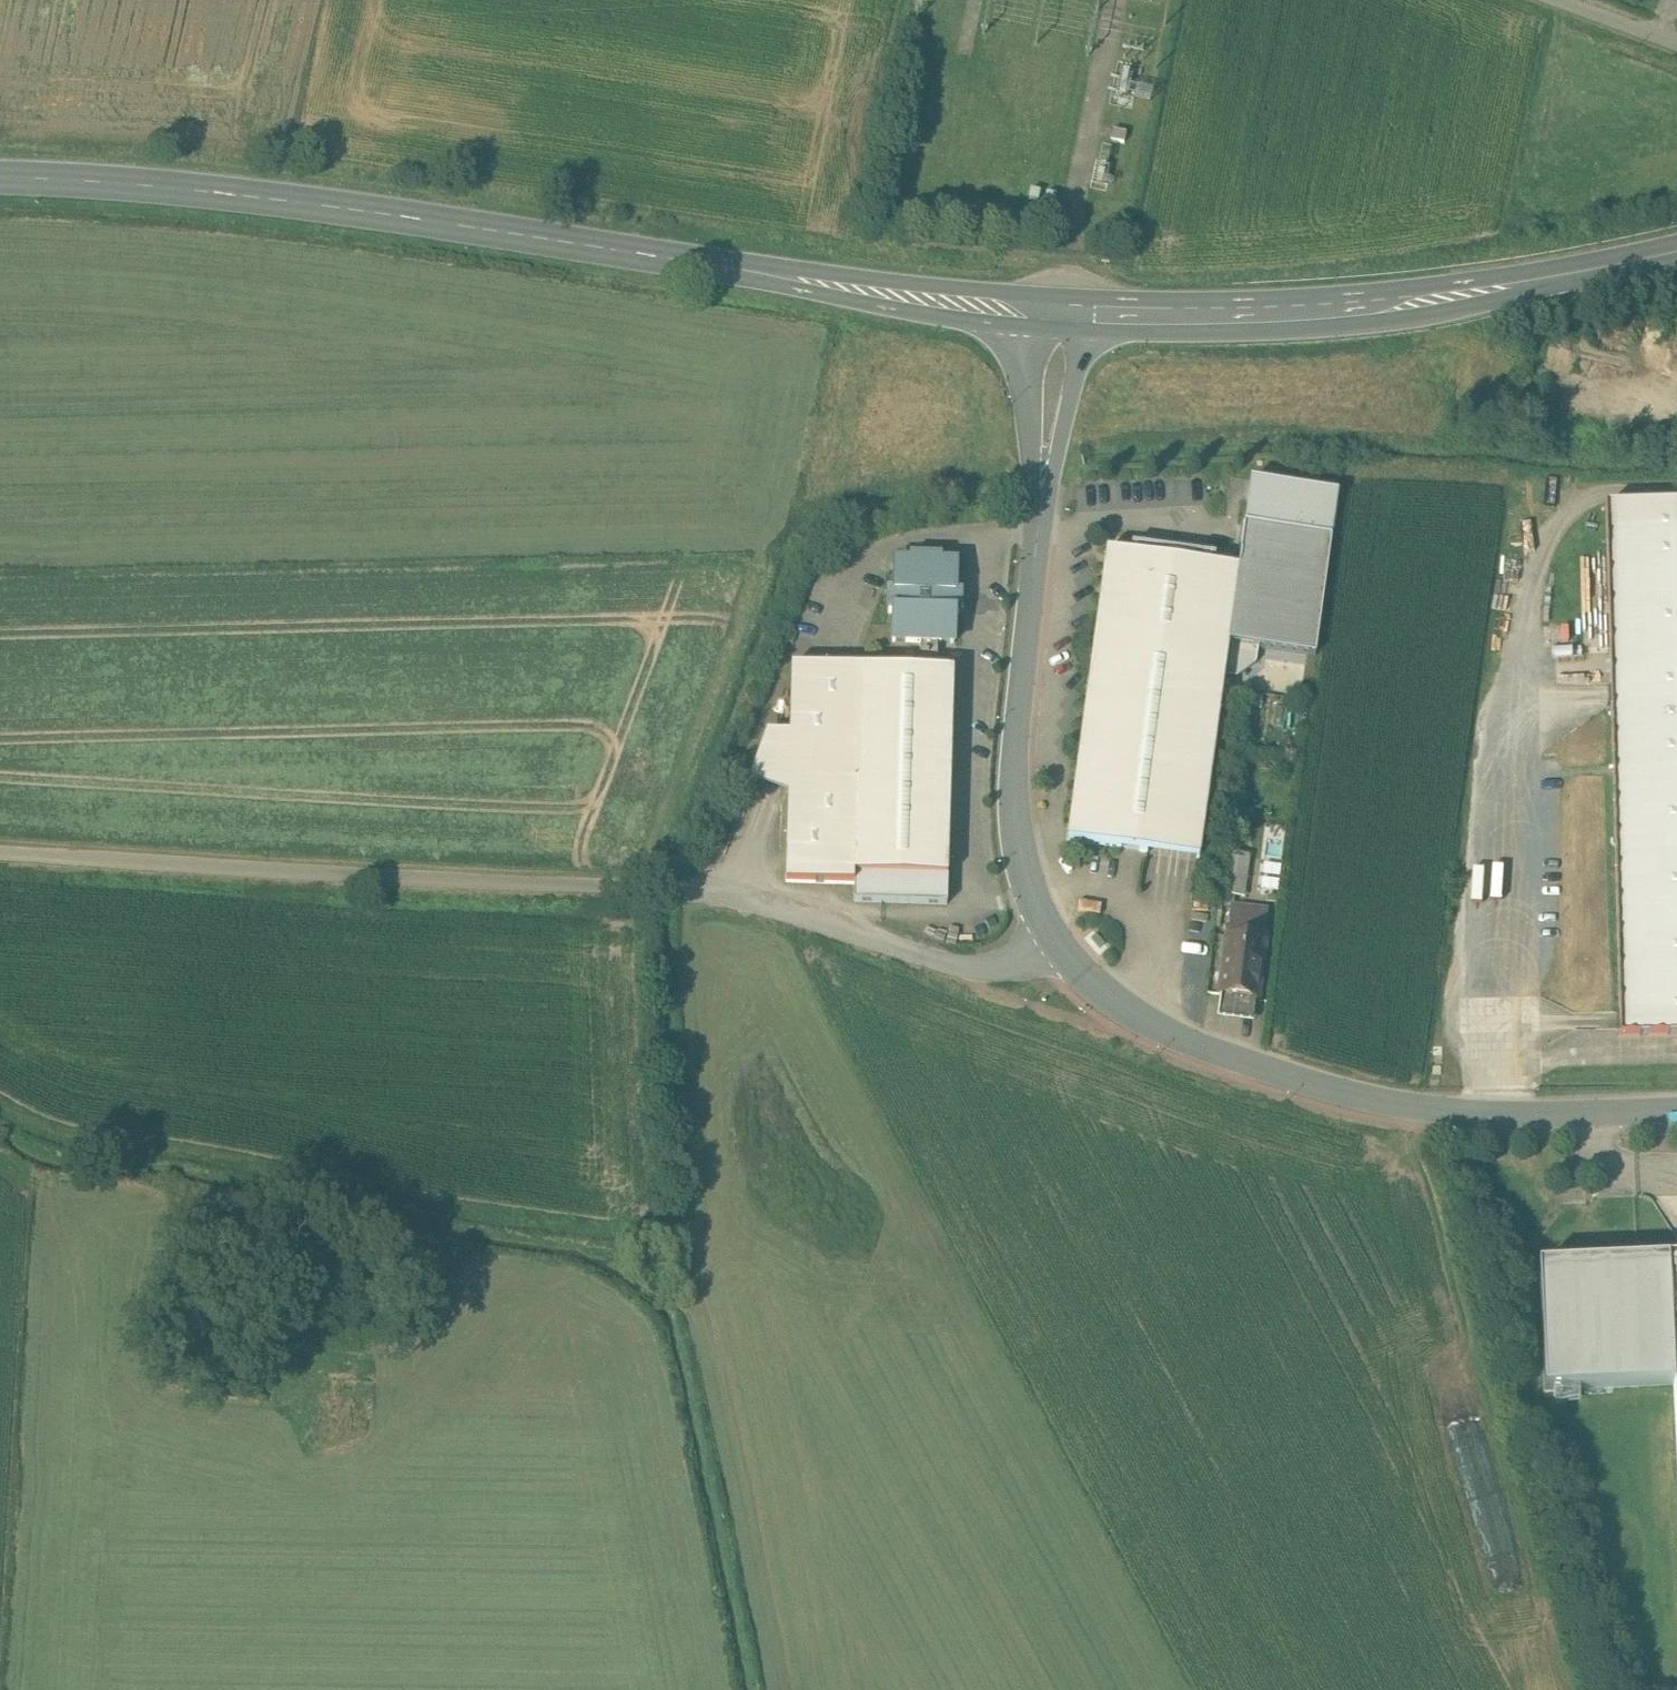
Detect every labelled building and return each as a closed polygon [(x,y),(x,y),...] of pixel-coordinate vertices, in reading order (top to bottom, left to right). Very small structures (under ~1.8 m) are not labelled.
[(1126,133),(1113,130),(1111,141),(1124,143),(1126,133)] [(1338,493),(1250,481),(1243,537),(1239,568),(1229,643),(1224,675),(1237,676),(1256,661),(1258,646),(1316,654),(1338,493)] [(1605,506),(1620,1039),(1676,1037),(1676,505),(1605,506)] [(1135,548),(1134,554),(1107,550),(1105,559),(1080,749),(1067,841),(1133,850),(1148,852),(1148,851),(1199,858),(1224,675),(1229,643),(1239,568),(1211,565),(1212,558),(1215,559),(1216,556),(1174,550),(1132,545),(1132,548),(1135,548)] [(956,592),(957,563),(940,563),(940,558),(912,557),(912,562),(895,561),(894,590),(890,590),(889,612),(894,612),(893,641),(921,642),(938,642),(955,643),(955,614),(960,614),(960,592),(956,592)] [(938,642),(921,642),(920,669),(937,669),(938,642)] [(920,669),(860,667),(792,665),(790,734),(788,795),(786,882),(855,884),(855,875),(948,878),(954,670),(937,669),(920,669)] [(788,795),(790,734),(767,733),(751,780),(788,795)] [(1251,857),(1229,854),(1223,897),(1245,900),(1251,857)] [(948,878),(855,875),(855,884),(854,902),(882,903),(947,904),(948,878)] [(1231,920),(1265,924),(1267,908),(1233,904),(1231,920)] [(1265,924),(1231,920),(1228,938),(1263,942),(1265,924)] [(1228,938),(1227,938),(1219,994),(1258,999),(1265,943),(1263,942),(1228,938)] [(1264,1017),(1264,1000),(1228,999),(1227,1016),(1264,1017)] [(1668,1263),(1675,1386),(1676,1436),(1676,1262),(1668,1263)] [(1675,1386),(1668,1263),(1539,1270),(1545,1393),(1675,1386)]
